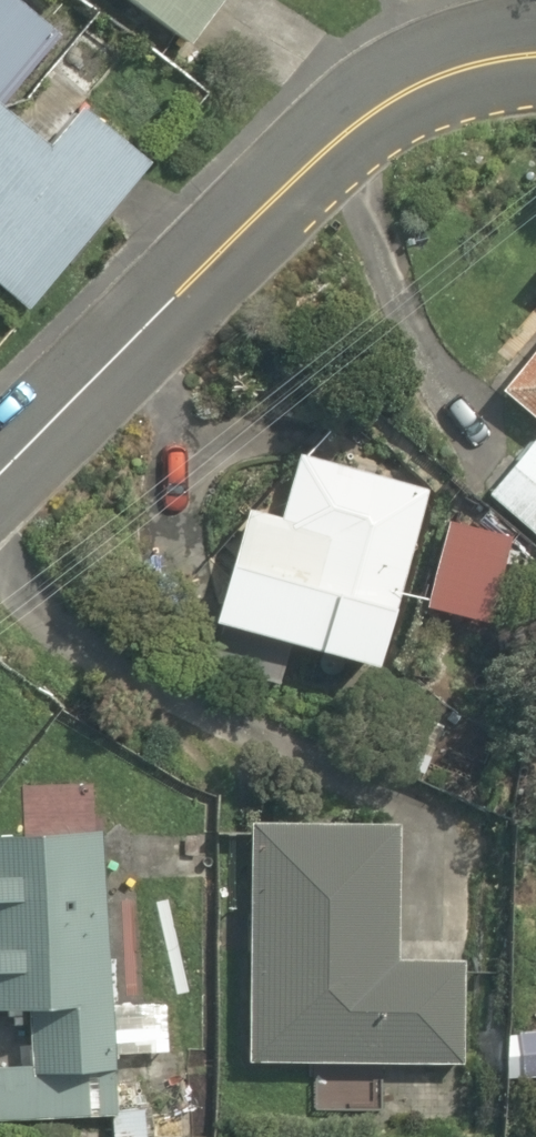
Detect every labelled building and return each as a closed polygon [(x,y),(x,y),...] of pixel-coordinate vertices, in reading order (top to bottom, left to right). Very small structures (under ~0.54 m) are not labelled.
[(191,46),(222,0),(123,0),(191,46)] [(28,329),(156,180),(90,123),(56,163),(0,114),(55,50),(0,2),(0,305),(28,329)] [(484,391),(535,430),(535,322),(484,391)] [(520,429),(473,488),(533,536),(535,532),(535,442),(520,429)] [(412,477),(274,445),(258,514),(225,506),(197,624),(343,658),(356,600),(382,606),(412,477)] [(492,526),(420,517),(409,610),(480,619),(492,526)] [(376,818),(243,812),(231,1056),(445,1066),(450,967),(369,963),(376,818)] [(0,831),(0,1010),(18,1010),(19,1065),(85,1064),(82,830),(0,831)] [(503,1016),(500,1073),(535,1074),(535,1018),(503,1016)] [(390,1074),(314,1071),(312,1115),(388,1119),(390,1074)]
